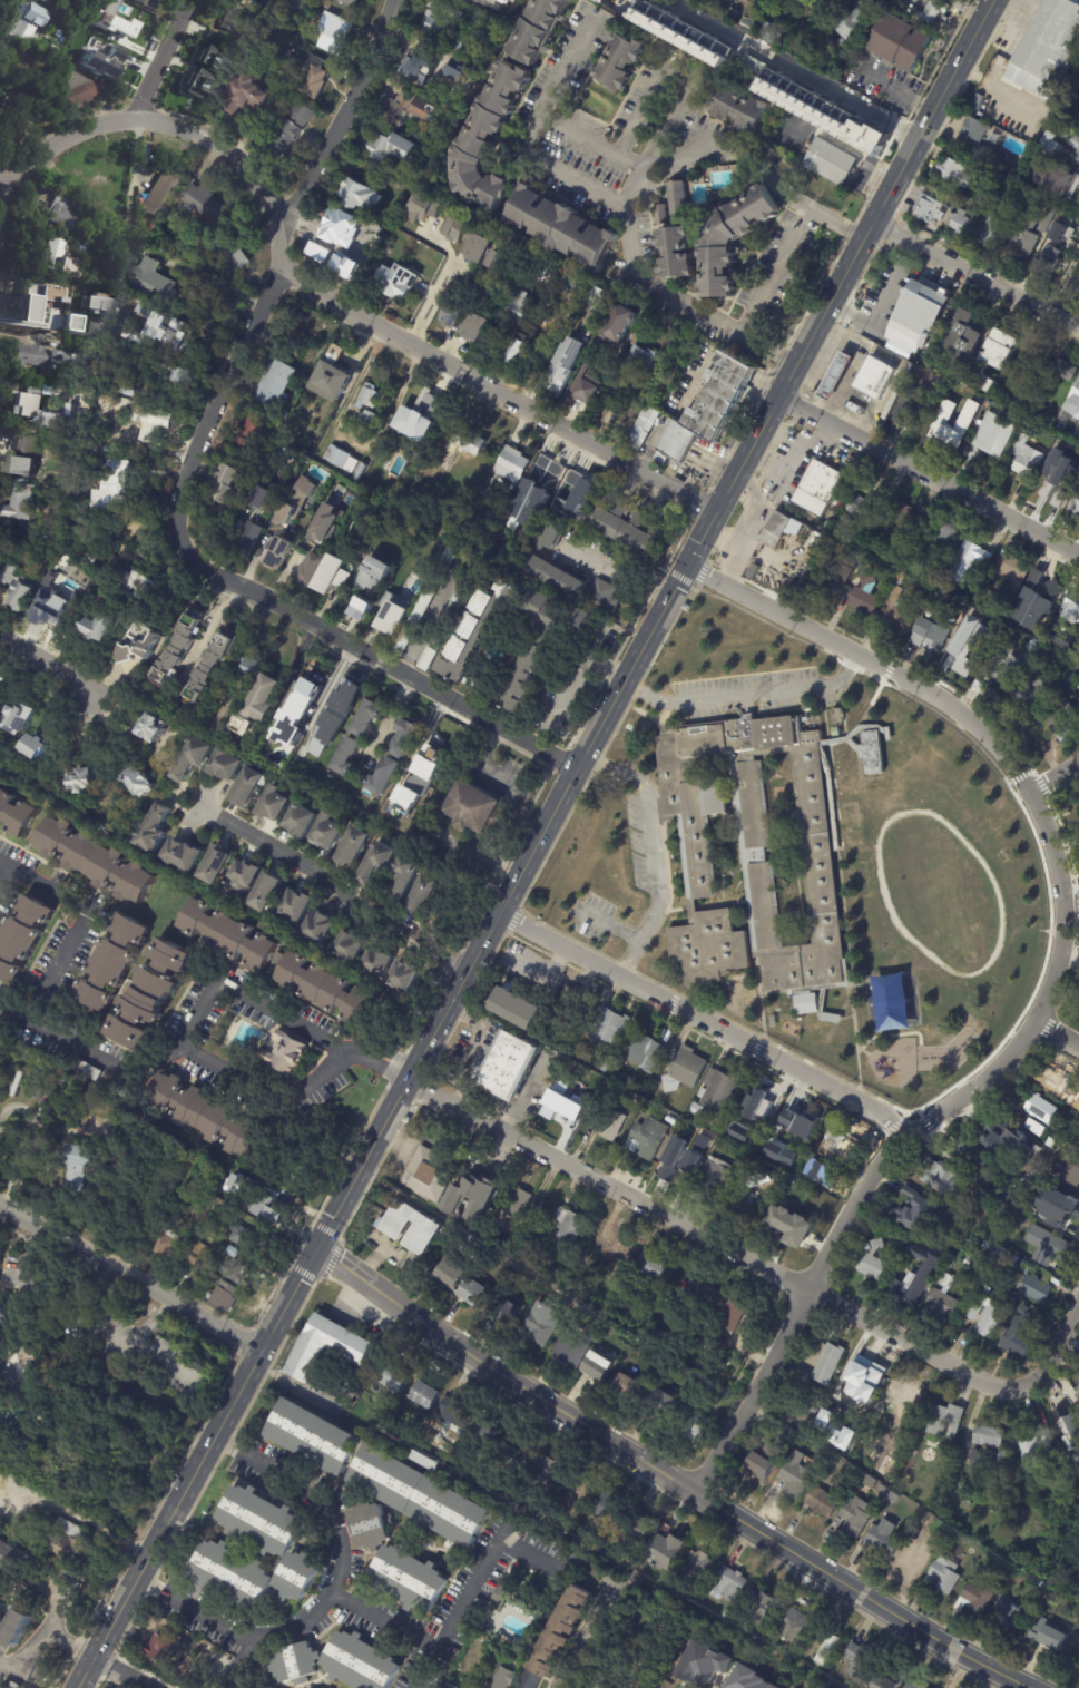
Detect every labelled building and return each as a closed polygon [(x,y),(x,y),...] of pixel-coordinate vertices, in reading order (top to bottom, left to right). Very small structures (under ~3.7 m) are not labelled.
[(136,22),(126,19),(125,22),(109,16),(114,0),(101,0),(92,25),(130,38),(136,22)] [(153,11),(130,0),(156,0),(158,1),(153,11)] [(225,1),(226,0),(256,0),(258,1),(254,9),(248,7),(235,35),(217,26),(228,3),(225,1)] [(291,8),(293,0),(310,0),(305,13),(291,8)] [(428,7),(431,0),(442,0),(436,10),(428,7)] [(507,50),(536,0),(569,0),(571,1),(563,16),(559,13),(558,16),(562,18),(543,50),(538,47),(537,48),(542,51),(533,67),(507,50)] [(667,41),(596,0),(638,0),(678,23),(667,41)] [(925,13),(933,0),(943,0),(953,6),(948,17),(951,18),(949,21),(948,24),(944,22),(939,31),(920,21),(919,22),(914,20),(915,19),(913,18),(918,9),(925,13)] [(1011,61),(1046,0),(1078,0),(1078,50),(1050,101),(1037,94),(1044,80),(1011,61)] [(462,23),(445,16),(447,14),(440,11),(444,3),(450,7),(451,6),(467,13),(462,23)] [(732,8),(738,11),(734,22),(725,18),(729,7),(732,8)] [(850,8),(856,13),(861,8),(872,18),(867,23),(873,29),(856,48),(833,27),(850,8)] [(429,9),(455,23),(447,43),(419,29),(429,9)] [(141,45),(138,43),(135,51),(117,41),(133,10),(149,18),(144,29),(148,31),(141,45)] [(336,16),(356,26),(341,57),(318,46),(324,33),(318,31),(327,12),(336,16)] [(924,61),(916,76),(872,51),(892,13),(938,39),(924,61)] [(13,38),(8,35),(19,14),(40,24),(35,35),(40,37),(35,48),(13,38)] [(744,16),(756,22),(754,27),(756,28),(755,31),(752,29),(751,31),(738,26),(744,16)] [(762,22),(778,24),(777,29),(782,30),(782,42),(778,42),(777,46),(769,41),(768,43),(762,40),(763,38),(759,37),(762,22)] [(214,45),(219,36),(207,29),(202,38),(214,45)] [(630,65),(628,70),(635,73),(626,91),(622,89),(620,94),(607,87),(608,84),(592,76),(598,67),(599,68),(606,56),(616,61),(617,58),(607,53),(614,41),(612,40),(617,31),(635,41),(636,39),(648,45),(645,49),(647,50),(640,63),(638,61),(636,66),(631,63),(630,65)] [(251,38),(263,48),(255,59),(241,49),(249,37),(251,38)] [(459,39),(471,45),(465,56),(454,50),(459,39)] [(102,49),(107,40),(122,48),(118,57),(125,60),(115,81),(97,72),(107,52),(102,50),(102,49)] [(198,61),(205,45),(225,55),(218,70),(198,61)] [(60,49),(61,50),(57,59),(48,55),(52,46),(60,49)] [(78,67),(114,81),(120,65),(83,51),(78,67)] [(326,61),(323,69),(331,72),(325,82),(327,82),(318,100),(294,89),(300,79),(304,82),(310,72),(308,71),(310,69),(311,69),(312,67),(307,63),(312,53),(327,61),(326,61)] [(410,80),(406,79),(410,73),(404,72),(406,68),(408,65),(409,66),(413,56),(442,71),(438,80),(440,81),(439,85),(436,84),(434,87),(429,85),(426,89),(422,86),(424,81),(420,79),(418,85),(410,80)] [(678,63),(683,57),(688,61),(685,67),(678,63)] [(504,60),(520,70),(522,67),(533,72),(530,77),(533,79),(526,94),(522,91),(520,95),(517,94),(513,99),(517,101),(514,106),(518,107),(511,117),(509,116),(506,122),(508,125),(502,135),(499,134),(498,137),(494,135),(490,143),(493,145),(491,148),(494,149),(489,159),(487,158),(482,166),(482,170),(487,178),(491,180),(493,176),(497,178),(499,174),(511,181),(510,185),(514,187),(507,200),(503,199),(496,214),(488,209),(488,208),(477,203),(474,207),(464,200),(463,198),(460,200),(452,184),(453,184),(451,180),(451,157),(452,155),(451,154),(460,138),(461,139),(469,127),(472,129),(474,126),(470,124),(475,114),(474,112),(491,85),(494,87),(497,84),(492,81),(499,70),(497,69),(503,59),(504,60)] [(208,66),(220,72),(206,104),(184,94),(190,78),(195,79),(202,66),(207,68),(208,66)] [(891,129),(763,70),(752,95),(880,154),(891,129)] [(101,95),(102,97),(86,105),(85,102),(70,109),(63,91),(68,89),(67,84),(56,86),(53,78),(63,76),(63,73),(72,72),(84,78),(96,81),(101,95)] [(251,106),(249,110),(241,106),(242,102),(237,100),(239,96),(232,91),(238,77),(246,80),(248,75),(261,80),(258,85),(264,87),(266,91),(275,96),(269,108),(254,100),(251,106)] [(751,97),(763,102),(764,101),(773,106),(765,121),(767,122),(761,136),(755,133),(754,136),(740,129),(743,126),(739,125),(744,116),(743,115),(740,120),(733,117),(730,121),(726,119),(725,121),(713,114),(714,111),(708,109),(714,100),(718,102),(727,85),(751,97)] [(430,119),(419,114),(418,116),(411,112),(412,110),(409,109),(408,111),(410,114),(403,128),(382,117),(391,98),(399,101),(404,89),(424,99),(424,98),(447,109),(439,124),(430,119)] [(980,94),(985,97),(978,110),(972,108),(980,94)] [(311,124),(306,129),(306,130),(283,160),(264,145),(301,100),(318,115),(311,124)] [(1069,114),(1078,119),(1078,127),(1078,129),(1063,122),(1069,114)] [(992,128),(991,129),(992,129),(990,133),(989,131),(983,144),(963,134),(969,124),(968,122),(970,119),(972,120),(973,117),(992,127),(992,128)] [(1065,151),(1060,158),(1040,148),(1050,130),(1058,135),(1056,141),(1067,147),(1065,151)] [(398,134),(399,133),(422,146),(421,147),(432,154),(425,166),(414,159),(411,164),(391,153),(385,165),(363,151),(371,136),(375,139),(380,133),(394,140),(398,134)] [(998,134),(1002,135),(997,147),(991,144),(995,133),(998,134)] [(1076,134),(1078,135),(1078,156),(1076,153),(1078,149),(1070,145),(1076,134)] [(846,185),(845,187),(805,165),(821,136),(861,158),(846,185)] [(990,161),(989,160),(995,147),(1009,155),(1003,167),(990,161)] [(975,149),(989,156),(987,161),(973,154),(975,149)] [(122,155),(126,183),(117,185),(115,171),(89,176),(87,164),(112,159),(112,155),(122,154),(122,155)] [(955,159),(967,165),(965,167),(970,169),(969,174),(975,178),(969,189),(938,174),(944,160),(946,161),(949,156),(955,159)] [(1012,158),(1018,161),(1014,168),(1009,165),(1012,158)] [(139,209),(166,165),(186,178),(159,222),(139,209)] [(1067,166),(1078,173),(1078,197),(1057,184),(1067,166)] [(980,168),(995,176),(993,181),(978,173),(980,168)] [(72,171),(89,184),(81,195),(65,184),(72,171)] [(1011,199),(1000,193),(1006,185),(997,180),(1001,174),(1009,177),(1007,180),(1019,186),(1011,199)] [(380,206),(375,204),(370,214),(360,207),(356,213),(343,205),(346,199),(339,196),(349,177),(380,194),(379,195),(384,198),(380,207),(380,206)] [(541,207),(546,209),(550,199),(562,206),(563,204),(580,213),(578,215),(591,222),(586,232),(591,235),(597,225),(609,232),(610,229),(620,235),(616,244),(614,243),(601,266),(602,266),(598,274),(588,268),(590,265),(578,259),(583,249),(581,248),(578,253),(573,251),(571,256),(559,249),(557,252),(541,243),(543,241),(531,234),(536,224),(534,223),(532,227),(528,225),(524,229),(511,223),(510,225),(500,219),(504,212),(508,214),(520,190),(518,189),(522,180),(532,186),(531,189),(545,196),(539,205),(541,207)] [(686,181),(688,224),(671,225),(668,183),(676,183),(676,181),(680,180),(680,181),(686,181)] [(203,185),(222,197),(209,217),(183,199),(193,183),(199,187),(202,184),(203,185)] [(779,210),(782,213),(776,215),(778,217),(769,223),(767,220),(764,223),(761,218),(755,222),(756,223),(754,225),(756,227),(752,229),(754,232),(744,238),(743,235),(736,239),(737,243),(734,245),(735,247),(733,248),(734,254),(737,254),(737,265),(734,265),(734,268),(729,269),(729,276),(725,276),(725,279),(735,279),(735,283),(737,283),(737,293),(735,293),(735,298),(703,300),(702,289),(703,289),(703,276),(702,259),(700,259),(700,241),(702,236),(712,218),(715,216),(714,215),(729,205),(729,206),(756,190),(755,189),(764,184),(779,210)] [(959,188),(968,193),(964,199),(955,195),(959,188)] [(424,224),(428,215),(436,218),(442,203),(415,191),(404,216),(424,224)] [(51,202),(56,194),(72,202),(69,209),(84,216),(76,232),(47,218),(50,212),(47,210),(51,202)] [(928,195),(944,204),(941,210),(948,214),(943,223),(938,219),(934,226),(913,215),(914,212),(919,204),(924,194),(928,195)] [(663,206),(668,205),(669,227),(657,228),(656,206),(663,206)] [(1059,208),(1047,234),(1038,229),(1050,205),(1059,208)] [(969,213),(967,216),(978,223),(977,224),(984,228),(990,216),(1009,226),(997,251),(978,241),(979,238),(972,235),(971,238),(962,234),(961,236),(957,234),(957,232),(949,228),(950,227),(945,225),(951,214),(957,216),(960,208),(969,213)] [(1075,220),(1060,213),(1049,237),(1064,244),(1075,220)] [(1033,257),(1032,259),(1027,257),(1023,264),(1014,259),(1023,239),(1016,236),(1020,226),(1022,227),(1028,214),(1041,220),(1034,234),(1042,237),(1033,257)] [(443,235),(460,244),(469,225),(452,217),(443,235)] [(334,232),(334,218),(349,218),(349,269),(334,269),(334,232)] [(410,226),(412,227),(404,241),(395,235),(403,222),(410,226)] [(247,264),(233,276),(204,238),(223,224),(252,261),(247,264)] [(694,230),(694,237),(693,237),(694,251),(685,252),(685,255),(695,255),(696,267),(697,267),(698,277),(665,279),(665,274),(663,275),(661,264),(664,264),(663,259),(668,259),(667,251),(663,251),(663,247),(659,247),(658,236),(660,236),(660,230),(694,228),(694,230)] [(483,264),(496,240),(476,230),(463,254),(483,264)] [(76,258),(73,269),(75,271),(76,274),(75,276),(72,277),(69,277),(68,274),(41,267),(46,251),(45,251),(46,246),(47,247),(50,236),(68,241),(63,255),(76,258)] [(1031,270),(1050,277),(1061,250),(1042,243),(1031,270)] [(87,245),(85,254),(77,252),(79,244),(87,245)] [(486,268),(502,274),(510,254),(494,248),(486,268)] [(1069,257),(1070,258),(1058,281),(1041,273),(1052,251),(1062,256),(1063,255),(1069,257)] [(168,263),(165,271),(187,281),(183,288),(187,289),(182,304),(144,288),(153,268),(149,267),(155,253),(170,259),(168,263)] [(391,298),(381,292),(398,263),(421,277),(406,301),(399,295),(395,301),(391,298)] [(932,286),(959,301),(933,350),(923,345),(919,353),(885,334),(889,327),(881,323),(894,296),(901,300),(913,276),(932,286)] [(59,300),(56,321),(32,317),(35,307),(30,306),(33,286),(37,286),(38,285),(61,288),(59,300)] [(598,305),(587,300),(595,285),(608,293),(600,307),(598,305)] [(502,313),(513,293),(531,302),(532,315),(527,325),(502,313)] [(151,297),(169,306),(164,318),(146,310),(151,297)] [(456,329),(464,312),(447,304),(439,321),(456,329)] [(624,346),(610,340),(608,343),(602,341),(585,374),(602,384),(591,405),(590,404),(589,408),(572,399),(575,395),(569,392),(601,332),(604,333),(619,304),(641,316),(636,327),(634,326),(624,346)] [(480,343),(491,318),(471,310),(460,334),(480,343)] [(982,316),(975,328),(991,337),(970,376),(955,367),(962,356),(949,349),(970,310),(982,316)] [(202,325),(184,318),(180,330),(175,328),(179,317),(164,311),(156,333),(176,340),(172,349),(199,359),(204,346),(195,343),(202,325)] [(140,324),(159,333),(154,344),(135,334),(140,324)] [(673,333),(665,330),(668,324),(675,327),(673,333)] [(980,362),(1005,369),(1014,335),(990,328),(980,362)] [(519,333),(533,340),(517,372),(507,366),(508,364),(500,361),(516,331),(519,333)] [(636,332),(641,335),(636,344),(628,340),(631,335),(634,335),(636,332)] [(576,341),(587,346),(573,372),(576,373),(569,385),(568,384),(561,398),(543,387),(557,365),(555,363),(565,344),(568,345),(571,337),(576,341)] [(55,349),(85,354),(81,370),(58,365),(56,377),(40,375),(41,366),(24,363),(23,371),(12,369),(17,343),(30,345),(31,343),(45,346),(45,347),(48,349),(49,347),(55,349)] [(626,379),(621,375),(632,355),(629,354),(635,345),(648,353),(650,350),(659,354),(653,366),(646,362),(635,383),(626,379)] [(906,353),(921,361),(919,365),(895,352),(897,349),(906,353)] [(761,371),(718,444),(697,432),(680,463),(668,455),(664,464),(653,458),(657,449),(656,448),(673,419),(685,425),(693,413),(691,412),(716,369),(720,371),(724,365),(719,363),(726,351),(761,371)] [(830,402),(852,357),(840,351),(818,396),(830,402)] [(296,363),(288,359),(293,352),(300,356),(296,363)] [(873,355),(891,366),(877,391),(866,384),(864,387),(857,383),(873,355)] [(302,369),(288,391),(294,394),(292,399),(286,395),(277,411),(255,398),(275,362),(277,364),(282,357),(302,369)] [(198,372),(194,384),(180,380),(183,374),(167,369),(170,360),(199,371),(198,372)] [(326,360),(333,364),(335,362),(344,366),(343,369),(346,371),(344,375),(351,379),(344,391),(337,386),(336,389),(328,383),(325,390),(313,383),(326,360)] [(1072,365),(1078,368),(1078,376),(1076,383),(1055,373),(1061,360),(1068,362),(1072,364),(1072,365)] [(308,364),(308,365),(311,361),(315,363),(311,373),(305,370),(308,364)] [(1064,408),(1078,414),(1078,372),(1064,408)] [(366,385),(369,382),(379,386),(376,390),(383,393),(376,408),(366,403),(364,409),(357,405),(361,400),(360,399),(366,385)] [(28,392),(28,383),(43,385),(42,394),(28,392)] [(929,387),(923,396),(939,404),(928,425),(912,418),(906,429),(891,421),(899,404),(902,405),(908,395),(905,394),(908,390),(909,391),(911,387),(918,391),(921,383),(929,387)] [(147,389),(145,396),(135,393),(138,385),(147,389)] [(27,393),(36,395),(32,418),(43,420),(42,424),(26,421),(27,416),(8,413),(12,391),(27,393)] [(156,405),(183,412),(178,428),(166,424),(161,443),(146,439),(150,422),(136,419),(138,411),(125,406),(127,396),(144,401),(143,404),(155,408),(156,405)] [(326,421),(317,416),(325,402),(335,408),(327,422),(326,421)] [(1067,403),(1075,408),(1068,421),(1060,416),(1067,403)] [(656,412),(665,416),(645,454),(625,443),(645,405),(656,412)] [(440,422),(430,439),(408,426),(410,424),(403,421),(410,409),(415,412),(416,410),(421,412),(423,406),(438,414),(435,420),(440,422)] [(362,420),(367,409),(377,414),(371,426),(361,421),(362,420)] [(127,419),(122,418),(124,410),(131,411),(129,419),(127,419)] [(243,453),(233,448),(254,410),(274,420),(263,440),(256,436),(246,454),(243,453)] [(283,418),(287,410),(292,412),(287,420),(283,418)] [(1001,418),(1019,428),(1000,461),(972,445),(978,435),(973,432),(980,420),(984,423),(990,411),(1001,418)] [(52,429),(43,428),(46,412),(67,414),(66,430),(52,429)] [(938,435),(935,434),(943,418),(949,420),(952,412),(974,423),(962,448),(938,435)] [(24,423),(30,423),(30,430),(35,430),(33,435),(23,433),(24,423)] [(467,426),(479,433),(478,435),(489,441),(481,457),(451,442),(460,424),(467,426)] [(1032,439),(1028,445),(1048,457),(1034,482),(1013,470),(1020,458),(1014,455),(1024,434),(1032,439)] [(33,474),(8,471),(10,453),(16,454),(19,435),(38,438),(33,474)] [(334,444),(353,454),(352,457),(361,461),(353,473),(324,457),(332,443),(334,444)] [(1065,443),(1078,450),(1078,453),(1076,458),(1061,450),(1065,443)] [(516,448),(526,453),(523,455),(532,461),(519,484),(510,479),(510,480),(496,472),(497,470),(494,469),(509,444),(516,448)] [(547,457),(557,461),(542,489),(527,481),(541,453),(547,457)] [(1048,493),(1043,491),(1047,485),(1040,482),(1053,454),(1076,464),(1068,481),(1075,484),(1066,502),(1048,493)] [(133,464),(129,509),(98,507),(100,489),(107,490),(108,479),(114,480),(115,459),(133,460),(133,464)] [(845,475),(849,477),(832,506),(802,489),(818,460),(845,475)] [(224,501),(214,495),(222,479),(218,478),(222,471),(225,472),(226,469),(224,468),(226,461),(244,469),(236,485),(238,487),(230,503),(224,501)] [(362,461),(369,464),(360,481),(353,478),(362,461)] [(274,468),(278,470),(272,482),(284,488),(275,507),(268,503),(266,507),(261,504),(259,507),(248,502),(253,493),(252,493),(265,463),(274,468)] [(596,479),(604,482),(594,499),(586,494),(583,500),(568,491),(579,471),(581,472),(582,470),(596,479)] [(317,484),(318,485),(313,497),(310,494),(293,524),(291,523),(287,528),(276,522),(281,514),(278,513),(294,485),(296,487),(303,475),(311,479),(310,481),(317,484)] [(22,519),(0,516),(0,509),(1,503),(10,506),(13,478),(35,481),(28,520),(22,519)] [(551,501),(545,513),(536,509),(534,511),(528,507),(529,504),(524,502),(531,490),(551,501)] [(616,497),(609,510),(610,510),(617,497),(635,507),(628,520),(629,521),(636,508),(654,517),(646,530),(648,531),(655,518),(666,524),(649,557),(589,524),(607,491),(616,497)] [(856,494),(876,506),(867,522),(846,510),(855,493),(856,494)] [(316,544),(315,543),(315,542),(308,539),(312,532),(310,532),(327,501),(340,507),(335,513),(340,516),(332,530),(333,530),(330,537),(328,537),(328,538),(327,538),(324,543),(323,542),(321,547),(316,544)] [(421,503),(416,511),(412,509),(416,501),(421,503)] [(914,509),(915,510),(902,534),(885,526),(891,516),(889,514),(893,504),(896,506),(899,501),(914,509)] [(489,510),(496,514),(492,521),(484,517),(489,510)] [(919,512),(925,516),(912,542),(904,538),(918,512),(919,512)] [(781,513),(796,521),(786,540),(785,539),(779,551),(748,534),(756,521),(772,529),(781,513)] [(930,517),(960,533),(949,555),(932,544),(936,537),(923,529),(930,517)] [(253,521),(265,528),(251,556),(235,547),(249,519),(253,521)] [(562,528),(567,530),(556,551),(546,546),(539,557),(590,585),(581,601),(522,569),(549,520),(562,528)] [(58,536),(60,524),(68,526),(66,537),(58,536)] [(283,536),(295,543),(288,557),(287,557),(279,571),(264,563),(279,534),(283,536)] [(984,550),(988,552),(988,551),(995,556),(988,570),(980,567),(982,562),(979,561),(965,586),(948,577),(968,540),(984,550)] [(462,548),(418,630),(406,625),(452,542),(462,548)] [(311,551),(322,557),(312,576),(315,577),(310,586),(306,583),(305,587),(295,581),(296,580),(295,576),(302,562),(304,563),(311,551)] [(347,559),(350,560),(344,569),(353,573),(345,589),(336,583),(330,595),(315,586),(335,552),(347,559)] [(395,566),(390,577),(388,576),(383,585),(380,586),(379,585),(376,588),(371,586),(371,587),(370,586),(366,591),(352,583),(362,567),(364,568),(373,552),(395,566)] [(846,567),(855,570),(842,597),(824,587),(828,578),(816,571),(827,552),(836,557),(830,569),(832,571),(837,561),(846,567)] [(1009,555),(1034,568),(1020,597),(1008,589),(1011,581),(1010,580),(1006,589),(1001,587),(1003,596),(994,599),(990,580),(995,578),(999,571),(1008,553),(1009,555)] [(6,585),(0,581),(0,574),(9,559),(21,567),(14,579),(11,585),(8,582),(6,585)] [(475,562),(485,568),(443,650),(432,645),(475,561),(475,562)] [(1048,568),(1044,575),(1038,571),(1041,565),(1048,568)] [(163,581),(164,581),(153,603),(124,589),(134,570),(138,573),(140,570),(163,581)] [(912,603),(918,606),(913,616),(919,618),(910,635),(895,628),(893,632),(884,628),(886,624),(884,622),(891,607),(886,605),(895,586),(894,585),(901,571),(909,576),(903,588),(908,590),(903,599),(912,603)] [(879,583),(869,587),(866,591),(884,601),(875,618),(861,610),(860,614),(847,607),(857,587),(862,589),(864,587),(861,576),(875,572),(879,583)] [(1037,573),(1047,580),(1048,579),(1058,585),(1060,580),(1067,583),(1065,588),(1051,614),(1033,605),(1034,603),(1023,598),(1036,573),(1037,573)] [(621,601),(614,616),(586,602),(598,577),(619,588),(615,597),(621,600),(621,601)] [(596,614),(596,615),(589,628),(570,618),(552,651),(555,652),(542,674),(541,673),(539,676),(542,677),(537,687),(541,689),(534,701),(528,698),(526,701),(532,705),(526,717),(500,704),(514,676),(520,678),(522,676),(517,673),(532,642),(531,641),(539,626),(522,617),(528,607),(510,598),(473,667),(474,668),(467,683),(461,680),(457,679),(458,678),(448,673),(448,675),(440,670),(447,657),(454,660),(455,657),(451,655),(462,635),(467,637),(469,634),(464,630),(474,611),(480,614),(481,610),(477,608),(487,588),(492,590),(493,588),(506,595),(508,591),(503,589),(509,578),(513,580),(513,581),(524,587),(526,586),(528,587),(527,589),(536,593),(539,589),(557,598),(555,602),(571,611),(576,603),(596,614)] [(24,612),(7,603),(12,593),(16,595),(19,589),(16,588),(19,581),(22,583),(23,581),(38,588),(24,612)] [(47,619),(58,625),(55,630),(63,635),(79,606),(46,588),(30,618),(44,625),(47,619)] [(396,597),(398,597),(395,601),(412,610),(398,637),(380,627),(389,611),(379,606),(388,591),(396,597)] [(1070,608),(1078,593),(1078,614),(1075,611),(1067,627),(1055,620),(1061,608),(1070,614),(1072,609),(1070,608)] [(364,619),(355,615),(366,596),(376,602),(366,620),(364,619)] [(691,606),(688,611),(683,608),(686,602),(691,606)] [(141,606),(137,615),(131,612),(136,603),(141,606)] [(111,641),(105,637),(101,641),(82,630),(88,619),(92,622),(96,616),(105,621),(110,610),(125,618),(111,641)] [(958,620),(941,651),(940,651),(939,654),(934,652),(929,649),(924,646),(923,649),(910,642),(915,630),(918,631),(925,618),(934,622),(940,611),(958,620)] [(205,619),(200,627),(204,628),(199,635),(198,634),(196,638),(198,640),(184,666),(182,665),(178,669),(182,670),(177,677),(175,675),(170,683),(159,676),(164,668),(161,666),(168,655),(169,656),(174,649),(175,649),(180,640),(179,639),(183,634),(180,631),(188,617),(190,618),(194,612),(205,619)] [(1043,641),(1068,651),(1074,636),(1062,631),(1064,624),(1052,618),(1043,641)] [(155,660),(143,652),(150,640),(141,635),(151,619),(159,625),(158,626),(165,630),(164,632),(168,635),(166,636),(169,638),(155,660)] [(1038,621),(1046,626),(1039,637),(1031,634),(1038,621)] [(613,650),(623,630),(612,624),(602,645),(613,650)] [(210,694),(206,703),(204,707),(202,707),(200,709),(188,701),(196,688),(192,686),(195,680),(198,681),(200,676),(198,676),(204,666),(206,668),(210,658),(208,657),(213,648),(216,649),(217,645),(215,644),(217,637),(223,640),(226,632),(225,632),(229,626),(242,632),(242,635),(243,636),(233,656),(232,655),(229,659),(227,658),(223,665),(217,674),(218,675),(214,681),(216,683),(210,694)] [(418,631),(404,657),(393,650),(406,626),(418,631)] [(954,661),(963,647),(958,644),(968,627),(981,635),(972,648),(985,657),(974,673),(965,667),(964,668),(954,661)] [(1024,665),(1006,688),(991,676),(998,668),(989,660),(1003,642),(1006,644),(1008,641),(1018,650),(1013,656),(1024,665)] [(1032,641),(1040,648),(1033,656),(1026,648),(1032,641)] [(138,655),(135,655),(136,660),(122,664),(119,652),(125,644),(129,647),(136,646),(138,655)] [(441,652),(430,673),(420,666),(431,646),(441,651),(441,652)] [(248,657),(264,663),(258,679),(243,674),(241,679),(233,677),(241,656),(247,659),(248,657)] [(1077,679),(1069,690),(1055,680),(1062,669),(1067,673),(1071,667),(1078,673),(1076,678),(1077,679)] [(282,679),(285,681),(274,703),(278,705),(269,724),(246,710),(267,671),(282,679)] [(10,684),(0,702),(0,676),(4,678),(3,680),(10,684)] [(294,747),(323,685),(304,676),(275,738),(294,747)] [(307,751),(321,758),(327,746),(334,749),(363,686),(342,676),(307,751)] [(1033,719),(1014,695),(1031,683),(1036,687),(1036,676),(1050,677),(1050,688),(1037,688),(1050,706),(1033,719)] [(379,703),(388,708),(381,720),(376,717),(373,724),(374,724),(365,738),(361,736),(360,740),(363,743),(356,755),(354,755),(350,762),(355,765),(350,777),(331,767),(370,697),(379,703)] [(3,726),(10,713),(9,711),(13,705),(18,707),(19,705),(23,707),(26,703),(37,709),(24,732),(23,732),(21,735),(3,726)] [(1057,735),(1056,735),(1047,719),(1070,706),(1078,722),(1057,735)] [(843,723),(833,723),(832,708),(842,708),(843,723)] [(137,733),(147,717),(150,719),(155,711),(174,723),(170,728),(171,728),(167,735),(166,734),(161,742),(157,739),(155,744),(149,740),(151,736),(149,734),(147,738),(137,733)] [(663,724),(675,727),(753,718),(753,720),(794,716),(794,717),(800,716),(801,733),(821,730),(822,742),(820,742),(844,960),(842,960),(844,983),(763,992),(748,863),(751,863),(749,850),(747,850),(737,764),(729,765),(728,754),(694,757),(696,783),(723,779),(727,816),(705,818),(714,896),(694,900),(684,813),(664,815),(655,736),(659,736),(663,724)] [(405,763),(385,797),(367,787),(374,775),(379,777),(382,771),(381,771),(389,755),(391,755),(392,752),(400,737),(401,737),(403,732),(399,729),(405,717),(413,720),(425,726),(406,759),(404,758),(402,762),(405,763)] [(831,728),(838,727),(840,735),(832,736),(831,728)] [(1062,743),(1059,737),(1072,728),(1077,736),(1062,744),(1062,743)] [(861,732),(877,729),(883,773),(865,775),(861,732)] [(36,734),(42,738),(43,736),(49,739),(47,742),(52,746),(48,752),(47,750),(40,759),(24,748),(36,734)] [(431,734),(436,737),(438,735),(442,737),(441,739),(451,745),(435,772),(415,760),(431,734)] [(199,764),(198,763),(192,774),(193,775),(188,784),(175,776),(198,735),(218,746),(206,767),(199,764)] [(234,783),(212,771),(224,747),(248,760),(237,782),(236,782),(235,784),(234,783)] [(140,769),(143,772),(144,771),(150,779),(155,784),(153,785),(154,786),(151,788),(153,791),(141,799),(128,782),(126,779),(124,776),(125,775),(121,772),(134,763),(136,766),(138,765),(140,769)] [(242,804),(234,799),(251,766),(267,775),(267,777),(271,779),(266,787),(263,785),(251,808),(242,804)] [(95,788),(87,789),(88,793),(80,794),(79,789),(73,791),(71,773),(80,772),(79,769),(92,768),(95,788)] [(506,802),(488,835),(472,826),(470,832),(458,825),(460,820),(444,811),(462,778),(506,802)] [(285,794),(294,799),(282,822),(272,816),(269,820),(258,813),(275,783),(284,788),(282,793),(285,794)] [(10,824),(0,818),(0,789),(13,796),(9,803),(18,807),(21,801),(36,808),(20,838),(7,832),(10,824)] [(311,808),(312,809),(315,804),(323,808),(320,813),(321,814),(306,841),(296,835),(297,832),(288,827),(290,826),(286,825),(298,802),(311,808)] [(173,809),(175,809),(165,827),(166,828),(166,831),(170,834),(159,854),(138,844),(161,803),(173,809)] [(331,813),(337,816),(335,820),(347,827),(334,851),(323,844),(321,847),(310,842),(328,811),(331,813)] [(61,861),(65,854),(60,851),(57,857),(53,855),(51,860),(41,855),(43,851),(32,844),(47,816),(53,820),(59,822),(61,818),(71,824),(69,828),(72,830),(68,836),(73,840),(78,833),(80,834),(82,830),(92,835),(90,840),(96,842),(95,843),(107,850),(108,848),(112,852),(115,847),(125,853),(122,857),(126,860),(122,866),(128,868),(131,863),(134,864),(136,860),(146,865),(144,868),(149,872),(148,873),(155,876),(139,905),(128,899),(126,902),(116,896),(118,892),(116,890),(119,884),(114,881),(110,887),(107,885),(105,890),(95,884),(97,881),(91,877),(92,877),(87,874),(87,875),(75,868),(72,872),(62,866),(65,862),(61,861)] [(364,830),(374,835),(355,868),(339,858),(357,825),(364,830)] [(175,837),(179,840),(186,843),(187,842),(190,844),(192,843),(192,844),(200,848),(200,847),(206,851),(194,875),(185,870),(186,867),(178,863),(176,865),(164,858),(175,837)] [(382,840),(402,851),(390,873),(383,870),(373,887),(359,880),(381,840),(382,840)] [(225,846),(236,853),(235,856),(219,886),(203,877),(220,844),(225,846)] [(404,899),(392,891),(401,876),(400,874),(394,871),(409,847),(428,858),(404,899)] [(251,860),(265,868),(254,890),(253,889),(245,902),(233,895),(234,893),(225,887),(232,875),(233,876),(242,860),(248,864),(251,860)] [(269,871),(286,880),(267,913),(251,904),(269,871)] [(419,910),(409,905),(426,871),(443,880),(425,914),(419,910)] [(294,889),(305,895),(307,892),(317,897),(300,929),(291,923),(294,919),(281,912),(294,889)] [(14,984),(0,976),(0,958),(4,949),(0,947),(0,940),(13,916),(20,921),(24,912),(18,909),(26,894),(56,911),(48,925),(40,921),(36,930),(42,933),(27,962),(20,958),(16,966),(22,970),(14,984)] [(245,965),(251,956),(243,952),(237,962),(204,943),(206,939),(198,934),(196,939),(187,933),(188,932),(179,926),(196,897),(204,902),(205,900),(215,905),(209,914),(217,919),(222,910),(232,915),(230,916),(245,925),(246,923),(256,929),(251,938),(258,942),(263,933),(273,939),(272,940),(281,944),(263,975),(245,965)] [(695,912),(730,907),(734,932),(746,931),(751,966),(720,970),(722,982),(685,985),(683,963),(670,964),(666,928),(696,924),(695,912)] [(324,912),(335,919),(333,921),(337,924),(324,946),(303,933),(317,909),(324,912)] [(150,929),(147,936),(148,938),(144,948),(134,942),(129,950),(139,955),(120,989),(111,984),(107,992),(116,997),(110,1007),(108,1005),(104,1013),(76,998),(80,990),(78,988),(82,979),(92,984),(96,977),(87,971),(92,962),(95,963),(102,948),(101,946),(106,936),(115,942),(119,934),(110,929),(116,920),(117,921),(121,913),(150,929)] [(345,930),(357,936),(357,938),(365,942),(354,964),(332,953),(345,930)] [(196,955),(192,963),(193,963),(187,974),(179,970),(178,972),(177,971),(174,975),(178,979),(177,982),(182,985),(177,994),(174,992),(170,997),(169,997),(167,1002),(164,1009),(165,1009),(161,1014),(165,1017),(160,1025),(156,1023),(154,1025),(148,1022),(144,1029),(153,1034),(143,1052),(110,1034),(115,1027),(114,1027),(120,1015),(129,1021),(133,1014),(127,1011),(129,1008),(124,1005),(129,997),(133,999),(136,993),(137,993),(144,982),(141,981),(145,975),(141,973),(146,965),(149,966),(151,963),(159,968),(163,961),(153,955),(159,944),(160,945),(165,938),(196,955)] [(380,951),(383,952),(383,951),(394,956),(382,980),(360,968),(372,946),(380,951)] [(286,955),(281,965),(272,961),(277,951),(286,955)] [(313,960),(307,969),(312,971),(317,962),(326,968),(325,969),(341,978),(342,977),(352,982),(346,990),(353,994),(357,985),(370,993),(351,1027),(340,1020),(345,1010),(337,1005),(332,1014),(323,1009),(324,1008),(302,994),(306,988),(297,982),(294,990),(276,980),(293,951),(301,955),(302,953),(313,960)] [(399,961),(409,966),(410,965),(416,969),(415,971),(420,973),(406,997),(385,984),(399,961)] [(573,989),(582,993),(570,1017),(555,1009),(567,985),(573,989)] [(508,988),(548,1010),(537,1032),(493,1010),(506,987),(508,988)] [(795,1014),(793,995),(815,992),(817,1012),(795,1014)] [(609,1009),(626,1018),(628,1015),(635,1019),(618,1048),(605,1040),(601,1047),(604,1048),(597,1060),(578,1049),(585,1037),(595,1042),(595,1041),(587,1037),(605,1005),(609,1009)] [(311,1047),(304,1058),(303,1058),(298,1067),(297,1066),(294,1070),(296,1071),(294,1077),(257,1058),(262,1048),(275,1056),(282,1041),(274,1037),(278,1029),(311,1047)] [(547,1050),(517,1105),(479,1083),(489,1064),(481,1068),(482,1068),(475,1080),(471,1077),(479,1063),(489,1060),(492,1056),(493,1057),(508,1029),(547,1050)] [(655,1040),(668,1047),(654,1076),(644,1071),(646,1068),(626,1058),(634,1042),(631,1042),(636,1034),(638,1036),(639,1032),(655,1040)] [(691,1048),(696,1050),(695,1053),(709,1062),(695,1090),(681,1083),(677,1092),(665,1095),(661,1077),(668,1076),(678,1058),(678,1057),(679,1053),(680,1053),(683,1050),(681,1050),(685,1044),(691,1048)] [(606,1074),(598,1069),(606,1057),(614,1062),(606,1074)] [(80,1061),(75,1071),(96,1082),(101,1072),(80,1061)] [(1068,1062),(1078,1069),(1078,1076),(1075,1083),(1078,1086),(1078,1088),(1070,1102),(1039,1082),(1048,1068),(1055,1072),(1057,1069),(1061,1072),(1068,1062)] [(713,1068),(718,1071),(719,1070),(730,1077),(733,1072),(744,1078),(724,1116),(700,1103),(703,1099),(698,1097),(703,1088),(708,1090),(709,1087),(704,1083),(713,1068)] [(84,1085),(78,1095),(49,1079),(55,1069),(84,1085)] [(24,1073),(14,1098),(8,1096),(18,1071),(24,1073)] [(186,1086),(187,1087),(186,1089),(187,1089),(185,1093),(193,1098),(199,1087),(207,1091),(205,1095),(227,1108),(229,1105),(238,1110),(236,1117),(246,1122),(251,1115),(259,1120),(257,1125),(268,1131),(253,1160),(241,1152),(238,1157),(229,1152),(235,1142),(224,1135),(218,1146),(209,1140),(212,1137),(206,1133),(207,1132),(195,1126),(194,1127),(189,1125),(187,1128),(178,1122),(182,1117),(171,1111),(166,1119),(158,1113),(158,1112),(146,1106),(164,1073),(170,1078),(170,1076),(176,1079),(178,1076),(187,1081),(185,1086),(186,1086)] [(624,1085),(627,1078),(635,1081),(631,1088),(624,1085)] [(550,1109),(563,1082),(580,1091),(568,1117),(550,1109)] [(131,1091),(127,1099),(116,1093),(120,1086),(131,1091)] [(768,1099),(769,1099),(768,1100),(781,1106),(772,1121),(764,1118),(771,1106),(767,1103),(755,1125),(738,1116),(753,1090),(768,1099)] [(1036,1116),(1026,1109),(1029,1103),(1031,1098),(1032,1099),(1036,1093),(1039,1096),(1039,1095),(1042,1097),(1042,1098),(1060,1109),(1050,1125),(1036,1116)] [(596,1127),(595,1131),(571,1121),(579,1102),(602,1111),(596,1127)] [(803,1108),(813,1112),(812,1115),(822,1119),(813,1137),(797,1128),(794,1130),(794,1146),(778,1146),(778,1129),(791,1129),(793,1127),(783,1122),(787,1113),(792,1116),(795,1105),(803,1108)] [(598,1135),(611,1109),(629,1118),(616,1144),(598,1135)] [(989,1142),(1001,1127),(993,1120),(999,1112),(1013,1123),(1008,1130),(1006,1129),(1004,1131),(1019,1142),(1007,1158),(989,1142)] [(653,1164),(625,1148),(638,1123),(644,1127),(650,1116),(671,1128),(653,1164)] [(678,1121),(675,1127),(669,1123),(669,1122),(666,1120),(668,1116),(678,1121)] [(1033,1119),(1048,1128),(1042,1138),(1027,1128),(1032,1118),(1033,1119)] [(748,1142),(753,1130),(733,1121),(728,1133),(748,1142)] [(846,1138),(864,1147),(854,1164),(838,1156),(834,1162),(818,1154),(827,1137),(824,1136),(828,1128),(831,1130),(832,1129),(846,1137),(845,1137),(846,1138)] [(962,1169),(971,1158),(958,1147),(968,1135),(978,1144),(975,1146),(999,1164),(989,1176),(997,1181),(989,1190),(962,1169)] [(690,1184),(677,1177),(676,1178),(667,1172),(667,1171),(665,1170),(674,1154),(679,1156),(681,1152),(678,1142),(691,1139),(695,1149),(686,1152),(683,1158),(689,1161),(695,1150),(706,1156),(690,1184)] [(790,1167),(797,1152),(772,1140),(765,1155),(790,1167)] [(440,1155),(461,1167),(440,1205),(401,1182),(422,1145),(440,1155)] [(80,1147),(115,1151),(111,1176),(92,1174),(89,1191),(71,1189),(75,1164),(71,1162),(73,1146),(80,1147)] [(707,1179),(700,1176),(710,1156),(739,1169),(725,1200),(707,1191),(712,1181),(707,1179)] [(936,1162),(941,1165),(942,1161),(951,1167),(950,1169),(963,1178),(950,1198),(921,1179),(929,1167),(924,1164),(929,1157),(936,1162)] [(1076,1167),(1078,1161),(1078,1194),(1059,1182),(1065,1171),(1066,1172),(1070,1164),(1076,1167)] [(1037,1170),(1040,1165),(1047,1169),(1043,1176),(1037,1170)] [(242,1197),(247,1176),(233,1172),(227,1193),(242,1197)] [(763,1187),(753,1190),(748,1178),(763,1174),(766,1186),(763,1187)] [(489,1182),(492,1178),(502,1185),(504,1186),(499,1197),(500,1197),(498,1200),(497,1200),(483,1226),(469,1219),(474,1209),(465,1205),(463,1210),(462,1209),(459,1218),(444,1210),(458,1186),(463,1188),(469,1178),(483,1186),(485,1181),(489,1182)] [(533,1196),(520,1221),(502,1213),(517,1187),(533,1196)] [(1016,1193),(1019,1187),(1030,1193),(1027,1199),(1016,1193)] [(1077,1197),(1078,1198),(1078,1231),(1062,1221),(1071,1206),(1068,1204),(1063,1213),(1049,1204),(1058,1187),(1072,1195),(1070,1199),(1075,1201),(1077,1197)] [(279,1195),(267,1189),(255,1215),(281,1226),(288,1213),(274,1207),(279,1195)] [(753,1194),(771,1203),(762,1220),(736,1207),(745,1189),(753,1194)] [(820,1195),(816,1200),(806,1196),(810,1189),(820,1195)] [(810,1223),(801,1239),(785,1231),(783,1237),(777,1234),(779,1228),(775,1226),(784,1209),(786,1211),(789,1207),(782,1203),(787,1190),(802,1198),(796,1208),(793,1207),(789,1213),(810,1223)] [(900,1221),(905,1211),(904,1210),(914,1195),(933,1205),(935,1201),(940,1204),(938,1208),(941,1209),(925,1238),(899,1224),(900,1221)] [(1010,1200),(1012,1195),(1024,1200),(1021,1206),(1010,1200)] [(444,1228),(425,1259),(403,1246),(406,1239),(402,1237),(399,1243),(372,1226),(379,1216),(382,1219),(395,1198),(444,1228)] [(543,1200),(546,1201),(538,1216),(530,1213),(538,1198),(543,1200)] [(559,1206),(588,1220),(573,1248),(557,1240),(561,1230),(556,1228),(558,1221),(552,1219),(559,1205),(559,1206)] [(259,1237),(251,1253),(229,1239),(233,1233),(229,1230),(234,1223),(259,1237)] [(182,1237),(165,1262),(150,1250),(166,1227),(182,1237)] [(604,1228),(619,1237),(620,1234),(637,1243),(621,1270),(596,1256),(600,1247),(595,1244),(604,1228)] [(1075,1245),(1066,1262),(1055,1256),(1049,1267),(1034,1260),(1040,1249),(1039,1248),(1048,1231),(1075,1245)] [(886,1248),(877,1252),(874,1256),(892,1266),(883,1283),(869,1275),(867,1277),(859,1272),(859,1270),(857,1269),(866,1253),(870,1255),(872,1250),(873,1250),(871,1242),(883,1238),(886,1248)] [(1010,1252),(1006,1260),(999,1256),(995,1262),(981,1253),(988,1242),(992,1244),(993,1242),(1010,1252)] [(198,1247),(212,1255),(202,1270),(198,1268),(195,1273),(188,1269),(192,1265),(187,1263),(196,1246),(198,1247)] [(644,1254),(657,1262),(658,1259),(660,1260),(660,1262),(676,1272),(667,1287),(635,1269),(644,1254)] [(936,1259),(940,1254),(945,1257),(942,1263),(936,1259)] [(920,1270),(932,1276),(919,1303),(902,1294),(908,1283),(905,1280),(894,1303),(885,1298),(908,1255),(915,1259),(906,1277),(910,1279),(915,1268),(920,1270)] [(1048,1284),(1056,1288),(1047,1305),(1017,1289),(1023,1276),(1028,1278),(1029,1277),(1010,1267),(1016,1256),(1036,1266),(1031,1276),(1034,1278),(1036,1276),(1041,1279),(1040,1280),(1048,1284)] [(447,1287),(432,1276),(434,1273),(435,1274),(447,1258),(467,1272),(452,1292),(447,1287)] [(244,1266),(249,1269),(241,1286),(218,1273),(225,1260),(230,1264),(233,1259),(244,1266)] [(945,1267),(950,1259),(955,1263),(951,1270),(945,1267)] [(967,1307),(958,1323),(925,1305),(934,1288),(943,1293),(945,1289),(938,1285),(944,1273),(952,1277),(953,1276),(959,1279),(953,1290),(949,1288),(945,1295),(967,1307)] [(596,1279),(600,1274),(609,1279),(605,1285),(596,1279)] [(494,1293),(482,1311),(459,1295),(471,1277),(494,1293)] [(723,1293),(709,1316),(685,1302),(697,1278),(723,1293)] [(236,1289),(237,1290),(233,1298),(236,1299),(228,1314),(208,1303),(220,1280),(236,1289)] [(994,1293),(991,1298),(1006,1314),(992,1341),(975,1331),(988,1308),(985,1307),(977,1323),(968,1317),(977,1301),(987,1285),(995,1290),(994,1293)] [(526,1311),(513,1328),(494,1315),(507,1298),(526,1311)] [(747,1328),(740,1325),(736,1335),(718,1326),(733,1299),(748,1308),(745,1315),(756,1321),(751,1331),(747,1328)] [(1039,1311),(1032,1305),(1034,1301),(1042,1306),(1039,1311)] [(530,1332),(524,1327),(541,1302),(561,1315),(558,1321),(562,1324),(546,1350),(529,1338),(532,1333),(530,1332)] [(2,1346),(0,1343),(0,1307),(6,1316),(7,1318),(3,1321),(7,1326),(2,1328),(6,1335),(4,1335),(9,1342),(2,1346)] [(327,1315),(375,1341),(363,1364),(327,1345),(307,1383),(285,1371),(307,1328),(310,1329),(320,1311),(327,1315)] [(1033,1318),(1036,1326),(1023,1328),(1020,1335),(1036,1343),(1026,1361),(1000,1346),(1010,1328),(1013,1329),(1016,1325),(1014,1319),(1032,1314),(1033,1318)] [(653,1338),(657,1329),(666,1335),(661,1344),(653,1338)] [(573,1367),(552,1354),(563,1335),(589,1351),(578,1370),(573,1367)] [(849,1347),(828,1386),(811,1377),(816,1367),(806,1363),(818,1338),(828,1344),(831,1342),(840,1346),(841,1344),(849,1347)] [(589,1376),(581,1372),(594,1352),(614,1364),(601,1384),(589,1376)] [(876,1365),(887,1372),(876,1391),(865,1385),(862,1391),(845,1382),(854,1365),(853,1364),(855,1361),(856,1362),(859,1356),(876,1365)] [(380,1381),(391,1363),(411,1375),(401,1393),(380,1381)] [(622,1397),(611,1390),(614,1386),(615,1387),(625,1373),(634,1378),(637,1374),(643,1377),(639,1383),(645,1386),(634,1404),(622,1397)] [(908,1378),(916,1384),(918,1382),(925,1385),(910,1413),(895,1405),(891,1412),(887,1410),(893,1401),(894,1402),(896,1397),(895,1396),(895,1395),(886,1391),(895,1375),(905,1381),(908,1378)] [(435,1386),(444,1393),(433,1410),(411,1395),(423,1378),(435,1386)] [(655,1413),(649,1410),(661,1390),(684,1403),(671,1423),(655,1413)] [(340,1424),(363,1437),(342,1476),(266,1435),(287,1395),(340,1424)] [(450,1395),(484,1414),(470,1440),(435,1420),(449,1395),(450,1395)] [(953,1404),(953,1403),(968,1409),(958,1437),(949,1435),(953,1422),(950,1421),(944,1436),(926,1430),(935,1403),(951,1409),(953,1404)] [(1063,1403),(1070,1412),(1063,1416),(1057,1409),(1063,1403)] [(704,1415),(702,1420),(712,1425),(700,1444),(676,1430),(688,1407),(704,1415)] [(846,1451),(855,1432),(844,1427),(842,1431),(828,1424),(833,1413),(822,1408),(812,1428),(825,1434),(822,1439),(846,1451)] [(1036,1412),(1047,1410),(1049,1424),(1037,1425),(1034,1412),(1036,1412)] [(492,1442),(499,1423),(478,1415),(471,1434),(492,1442)] [(1062,1424),(1078,1415),(1078,1445),(1076,1440),(1072,1442),(1062,1424)] [(924,1429),(916,1426),(920,1419),(928,1421),(924,1429)] [(988,1424),(989,1424),(989,1425),(1007,1429),(1002,1447),(978,1443),(977,1449),(979,1449),(983,1458),(975,1465),(968,1454),(973,1451),(974,1443),(973,1443),(978,1423),(985,1425),(985,1423),(988,1424)] [(1044,1471),(1026,1474),(1020,1444),(1018,1445),(1017,1439),(1019,1439),(1018,1433),(1049,1426),(1053,1452),(1046,1454),(1042,1432),(1038,1433),(1044,1471)] [(755,1473),(745,1468),(748,1462),(749,1462),(758,1449),(763,1451),(769,1440),(781,1446),(773,1458),(779,1461),(769,1476),(768,1475),(765,1481),(755,1473)] [(494,1511),(472,1550),(347,1481),(370,1441),(494,1510),(494,1511)] [(1000,1449),(1009,1450),(1007,1463),(999,1462),(1000,1449)] [(552,1458),(560,1462),(548,1486),(530,1478),(542,1453),(552,1458)] [(797,1502),(781,1491),(786,1484),(777,1479),(787,1463),(812,1479),(797,1502)] [(861,1481),(869,1468),(881,1475),(874,1488),(861,1481)] [(571,1475),(579,1481),(581,1476),(597,1486),(579,1512),(566,1503),(571,1496),(560,1490),(570,1475),(571,1475)] [(877,1488),(882,1481),(889,1485),(884,1492),(877,1488)] [(257,1486),(257,1484),(264,1488),(262,1492),(291,1509),(293,1503),(300,1507),(296,1512),(314,1522),(301,1547),(297,1545),(292,1555),(285,1552),(284,1554),(275,1550),(272,1554),(266,1551),(269,1547),(241,1531),(237,1537),(232,1533),(234,1528),(226,1523),(227,1521),(220,1517),(227,1504),(228,1505),(234,1495),(233,1494),(239,1483),(246,1488),(247,1484),(255,1489),(257,1486)] [(477,1492),(482,1483),(496,1491),(490,1500),(477,1492)] [(808,1505),(804,1503),(814,1484),(820,1488),(822,1484),(828,1489),(827,1492),(835,1496),(837,1493),(842,1496),(840,1500),(842,1502),(832,1519),(824,1513),(823,1515),(812,1510),(813,1508),(808,1505)] [(626,1501),(638,1509),(624,1530),(597,1512),(610,1491),(626,1501)] [(860,1538),(842,1528),(847,1520),(838,1514),(853,1493),(877,1508),(860,1538)] [(889,1500),(892,1493),(900,1498),(896,1504),(889,1500)] [(394,1523),(394,1525),(389,1528),(393,1539),(385,1541),(385,1544),(381,1545),(382,1552),(375,1554),(374,1548),(370,1550),(369,1547),(361,1549),(350,1512),(359,1510),(357,1507),(362,1505),(361,1502),(367,1500),(369,1503),(373,1502),(374,1504),(382,1502),(385,1514),(391,1513),(394,1523)] [(916,1523),(923,1508),(934,1512),(928,1528),(916,1523)] [(86,1529),(80,1540),(91,1545),(80,1569),(52,1554),(58,1543),(35,1532),(45,1513),(59,1521),(61,1517),(86,1529)] [(663,1532),(673,1539),(677,1533),(690,1541),(673,1570),(649,1555),(657,1542),(638,1530),(647,1514),(663,1523),(658,1530),(663,1532)] [(892,1558),(864,1541),(874,1525),(877,1528),(884,1518),(899,1527),(893,1534),(903,1540),(892,1558)] [(14,1570),(0,1562),(0,1537),(24,1551),(14,1570)] [(903,1567),(894,1561),(908,1541),(916,1547),(922,1538),(932,1544),(925,1553),(932,1558),(921,1574),(910,1567),(908,1570),(903,1567)] [(199,1581),(196,1579),(198,1576),(190,1571),(208,1539),(216,1542),(217,1540),(225,1544),(227,1539),(234,1542),(232,1548),(261,1563),(263,1558),(269,1562),(266,1567),(275,1571),(273,1573),(279,1578),(263,1609),(218,1586),(216,1589),(210,1586),(207,1591),(202,1588),(204,1583),(199,1581)] [(419,1609),(416,1607),(414,1611),(409,1608),(410,1604),(389,1592),(386,1597),(380,1593),(383,1588),(367,1579),(388,1544),(394,1548),(395,1545),(403,1550),(406,1545),(412,1549),(410,1553),(432,1566),(434,1560),(440,1563),(438,1568),(447,1572),(444,1576),(452,1579),(431,1616),(419,1609)] [(278,1584),(296,1550),(304,1554),(305,1552),(310,1554),(312,1549),(318,1552),(316,1558),(327,1563),(308,1600),(300,1596),(298,1598),(295,1597),(292,1601),(285,1598),(288,1593),(284,1590),(285,1588),(278,1584)] [(693,1550),(698,1553),(700,1551),(702,1552),(703,1550),(714,1557),(713,1558),(722,1563),(712,1581),(689,1568),(691,1564),(685,1561),(693,1550)] [(952,1594),(926,1579),(938,1560),(939,1561),(943,1554),(961,1566),(958,1571),(963,1576),(952,1594)] [(726,1564),(738,1572),(739,1570),(746,1573),(745,1577),(751,1580),(737,1603),(723,1594),(719,1600),(708,1593),(726,1564)] [(1001,1588),(985,1613),(972,1606),(971,1607),(968,1603),(962,1612),(955,1608),(971,1581),(982,1588),(988,1579),(1001,1588)] [(494,1598),(502,1582),(510,1587),(502,1602),(494,1598)] [(543,1677),(537,1687),(515,1687),(527,1667),(528,1668),(575,1584),(597,1597),(590,1608),(583,1603),(581,1610),(588,1613),(583,1620),(581,1619),(577,1628),(580,1630),(576,1637),(568,1631),(565,1638),(572,1642),(569,1648),(566,1647),(561,1656),(565,1658),(560,1665),(552,1659),(549,1665),(558,1670),(553,1678),(550,1676),(548,1679),(543,1677)] [(767,1626),(757,1619),(764,1608),(755,1602),(762,1591),(768,1594),(771,1591),(784,1599),(767,1626)] [(1014,1630),(998,1620),(1002,1613),(994,1609),(1003,1593),(1028,1609),(1014,1630)] [(795,1608),(807,1615),(807,1616),(816,1621),(806,1638),(805,1637),(801,1645),(781,1633),(784,1627),(776,1622),(787,1603),(795,1608)] [(19,1609),(33,1617),(17,1648),(1,1640),(19,1609)] [(725,1610),(730,1613),(727,1619),(722,1616),(725,1610)] [(1068,1632),(1073,1635),(1065,1655),(1029,1637),(1040,1615),(1051,1620),(1050,1623),(1068,1632)] [(820,1627),(827,1631),(821,1642),(811,1636),(817,1625),(820,1627)] [(824,1662),(814,1656),(830,1629),(844,1638),(828,1665),(824,1662)] [(404,1665),(391,1687),(360,1687),(342,1678),(340,1682),(333,1679),(335,1675),(327,1670),(328,1667),(322,1664),(340,1630),(346,1635),(349,1631),(356,1636),(359,1632),(359,1631),(365,1635),(362,1639),(384,1651),(388,1646),(395,1651),(393,1656),(399,1659),(398,1661),(404,1665)] [(141,1661),(146,1652),(141,1650),(147,1640),(151,1643),(158,1631),(161,1633),(163,1633),(166,1635),(165,1636),(175,1641),(164,1661),(160,1659),(156,1669),(141,1661)] [(691,1638),(676,1675),(706,1687),(709,1687),(717,1670),(726,1675),(734,1656),(691,1638)] [(312,1645),(313,1648),(316,1648),(317,1652),(323,1651),(324,1658),(320,1660),(321,1665),(318,1666),(320,1672),(308,1676),(310,1682),(296,1686),(295,1680),(284,1682),(282,1676),(278,1676),(277,1671),(272,1672),(271,1666),(275,1665),(272,1651),(312,1641),(312,1645)] [(853,1641),(864,1648),(865,1647),(870,1650),(870,1651),(876,1656),(865,1672),(862,1670),(857,1678),(847,1672),(853,1662),(843,1657),(853,1641)] [(787,1687),(735,1664),(725,1687),(786,1687),(787,1687)] [(516,1679),(511,1687),(509,1686),(508,1687),(488,1687),(500,1665),(516,1674),(513,1678),(516,1679)] [(904,1687),(903,1687),(875,1687),(885,1672),(893,1678),(893,1679),(895,1680),(904,1687)] [(913,1678),(929,1687),(905,1687),(912,1677),(913,1678)] [(258,1679),(275,1687),(253,1687),(258,1679)]
